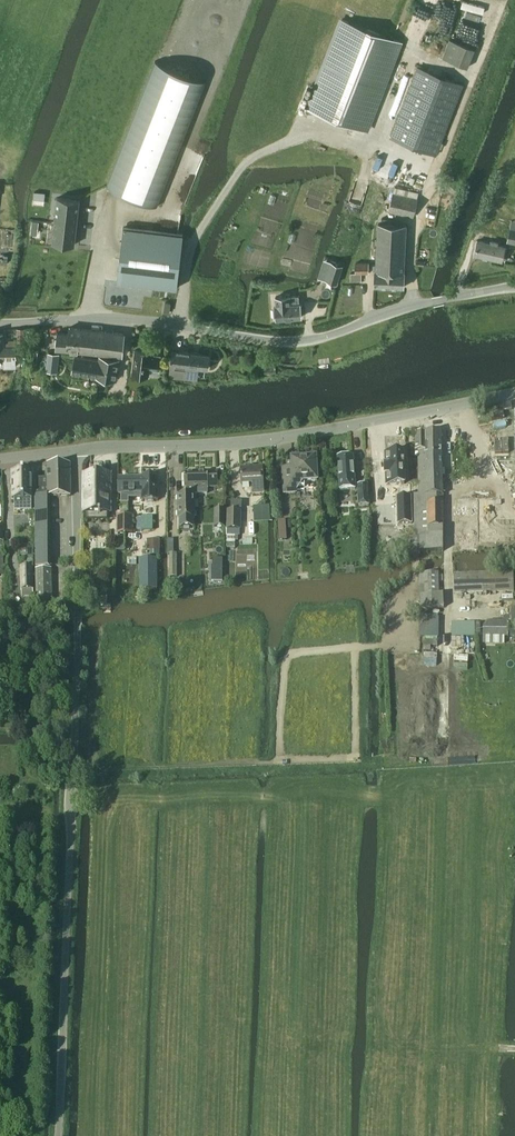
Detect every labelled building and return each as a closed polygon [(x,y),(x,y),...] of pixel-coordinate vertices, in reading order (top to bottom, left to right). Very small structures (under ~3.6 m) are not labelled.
[(307,106),(365,128),(399,42),(340,19),(307,106)] [(158,63),(107,186),(155,206),(206,82),(158,63)] [(391,137),(436,154),(463,85),(418,67),(391,137)] [(389,211),(413,216),(417,198),(393,192),(389,211)] [(52,243),(74,245),(79,200),(57,197),(52,243)] [(492,240),(503,242),(508,223),(496,221),(492,240)] [(390,283),(390,286),(403,287),(404,271),(406,224),(378,223),(376,261),(385,261),(385,267),(388,267),(388,270),(385,270),(385,275),(393,276),(393,280),(391,280),(391,283),(390,283)] [(123,227),(117,282),(177,289),(179,265),(183,234),(123,227)] [(505,246),(496,244),(497,241),(491,240),(491,243),(477,240),(474,254),(502,260),(505,246)] [(325,279),(337,282),(342,265),(330,261),(325,279)] [(374,285),(390,286),(390,283),(391,283),(391,280),(393,280),(393,276),(385,275),(385,270),(388,270),(388,267),(385,267),(385,261),(376,261),(376,264),(373,264),(373,269),(375,270),(374,285)] [(355,262),(355,272),(350,272),(351,281),(361,280),(361,273),(368,273),(369,262),(355,262)] [(276,316),(276,318),(301,316),(300,302),(299,302),(298,295),(275,296),(276,304),(275,304),(275,307),(273,307),(274,316),(276,316)] [(56,348),(88,352),(89,341),(81,340),(83,328),(70,327),(69,333),(58,332),(56,348)] [(89,341),(88,352),(122,355),(124,333),(83,328),(81,340),(89,341)] [(8,346),(5,346),(5,333),(0,333),(0,347),(8,346)] [(0,347),(0,358),(3,358),(3,367),(14,367),(16,365),(15,357),(16,357),(15,346),(8,346),(0,347)] [(132,374),(148,376),(149,369),(158,370),(160,356),(151,354),(151,352),(135,350),(132,374)] [(171,364),(169,375),(185,377),(186,366),(198,367),(207,369),(209,354),(199,353),(192,352),(172,350),(171,364)] [(59,354),(48,353),(46,371),(57,372),(59,354)] [(72,372),(97,377),(97,379),(107,381),(107,378),(116,380),(119,360),(99,356),(99,360),(75,356),(72,372)] [(425,435),(415,435),(415,452),(418,452),(426,452),(425,443),(441,443),(441,434),(425,434),(425,435)] [(497,441),(483,441),(483,452),(497,452),(497,441)] [(415,537),(409,537),(409,556),(420,556),(420,552),(443,552),(441,443),(425,443),(426,452),(418,452),(419,495),(414,495),(415,537)] [(497,452),(483,452),(482,466),(497,467),(497,452)] [(317,479),(318,478),(318,473),(317,472),(316,467),(318,467),(318,457),(305,458),(305,460),(292,461),(293,470),(283,470),(285,494),(296,493),(299,493),(300,496),(305,496),(305,493),(318,492),(317,479)] [(353,458),(337,459),(339,481),(339,491),(355,490),(354,481),(353,458)] [(399,458),(381,458),(381,488),(399,488),(399,458)] [(36,496),(50,496),(70,497),(70,466),(46,465),(46,479),(36,479),(36,496)] [(497,467),(482,466),(482,479),(497,479),(497,467)] [(263,483),(262,467),(241,469),(242,484),(253,483),(253,487),(261,487),(261,483),(263,483)] [(14,481),(12,481),(12,499),(14,499),(14,505),(32,505),(32,472),(24,472),(24,471),(21,471),(21,472),(14,472),(14,481)] [(111,514),(111,474),(83,474),(83,514),(111,514)] [(187,496),(179,496),(179,520),(180,520),(180,529),(191,529),(191,520),(196,520),(195,496),(194,496),(194,495),(208,495),(208,490),(209,490),(209,489),(218,489),(218,475),(209,475),(209,474),(185,474),(185,491),(187,491),(187,496)] [(138,479),(119,479),(119,494),(141,494),(141,502),(157,502),(157,496),(157,479),(138,479)] [(497,479),(482,479),(482,494),(497,494),(497,479)] [(359,507),(369,506),(368,486),(358,487),(359,507)] [(50,496),(36,496),(34,496),(35,568),(50,568),(50,496)] [(411,524),(411,498),(398,498),(398,524),(411,524)] [(215,527),(225,526),(225,510),(215,510),(215,527)] [(240,530),(241,530),(241,511),(227,511),(226,530),(227,530),(227,536),(233,536),(233,541),(238,541),(238,536),(240,536),(240,530)] [(119,534),(133,534),(133,516),(119,516),(119,534)] [(279,541),(287,540),(286,521),(278,521),(279,541)] [(147,552),(159,552),(159,539),(147,539),(147,552)] [(222,571),(222,548),(212,548),(212,571),(222,571)] [(32,556),(24,557),(24,566),(33,566),(32,556)] [(156,559),(140,559),(141,590),(156,590),(156,559)] [(21,568),(22,590),(33,590),(33,567),(21,568)] [(53,614),(52,569),(35,570),(37,614),(53,614)] [(455,593),(514,591),(513,571),(454,573),(455,593)] [(425,573),(420,573),(420,594),(439,594),(438,573),(425,573)] [(86,594),(86,610),(96,610),(95,594),(86,594)] [(501,622),(509,622),(511,622),(510,637),(514,638),(514,611),(511,611),(511,617),(501,617),(501,622)] [(483,637),(483,644),(504,645),(504,637),(508,637),(509,622),(501,622),(490,621),(490,629),(483,629),(483,637)]
